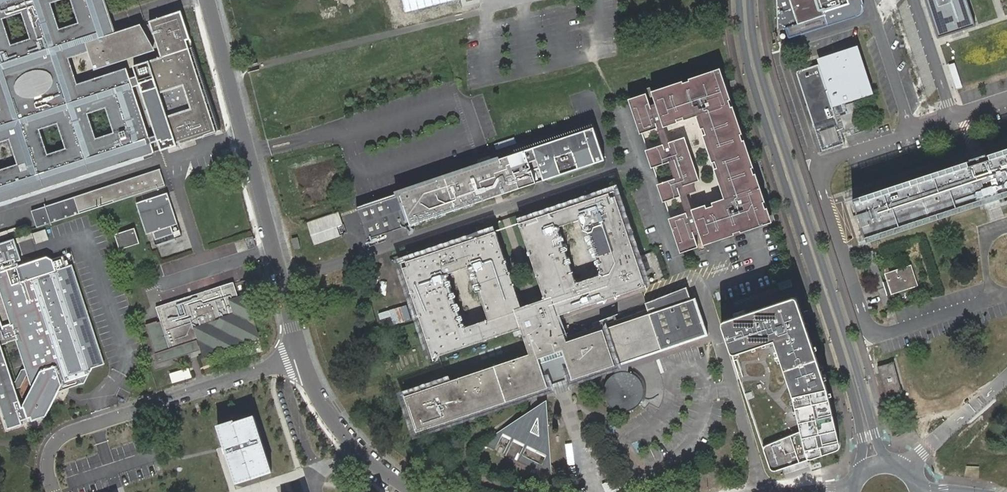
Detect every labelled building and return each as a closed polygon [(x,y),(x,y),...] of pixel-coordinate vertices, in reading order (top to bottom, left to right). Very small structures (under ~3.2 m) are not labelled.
[(0,106),(1,109),(0,109),(0,202),(155,151),(129,68),(77,83),(69,58),(87,52),(95,70),(147,52),(136,24),(114,31),(110,21),(103,0),(72,0),(80,23),(59,30),(50,3),(59,0),(0,0),(0,106)] [(778,40),(861,15),(863,10),(863,4),(861,0),(777,0),(778,40)] [(928,1),(939,34),(958,28),(965,26),(976,22),(969,0),(928,0),(928,1)] [(221,133),(181,12),(146,23),(158,60),(134,68),(161,153),(177,147),(176,145),(180,144),(180,146),(221,133)] [(869,91),(854,48),(819,60),(834,104),(839,102),(843,111),(834,115),(817,64),(795,72),(822,151),(844,143),(841,133),(849,130),(851,134),(865,130),(854,97),(869,91)] [(667,219),(680,253),(770,223),(718,67),(627,100),(639,134),(656,129),(661,145),(644,151),(650,168),(667,163),(673,179),(656,185),(663,203),(679,197),(684,213),(667,219)] [(537,166),(541,180),(604,159),(593,126),(530,147),(537,166)] [(530,147),(354,206),(365,240),(498,195),(534,183),(529,168),(537,166),(530,147)] [(871,234),(994,194),(1006,189),(1006,150),(991,155),(989,149),(977,153),(971,155),(973,161),(865,197),(863,192),(854,195),(867,235),(863,236),(871,234)] [(159,169),(31,211),(36,227),(165,185),(159,169)] [(533,301),(520,305),(494,230),(401,263),(433,357),(520,327),(529,353),(403,396),(416,434),(530,396),(530,411),(483,443),(495,450),(503,435),(510,438),(502,453),(506,455),(515,440),(522,443),(513,458),(551,477),(546,400),(538,405),(538,393),(550,390),(548,385),(559,381),(570,378),(572,382),(616,367),(617,370),(611,372),(607,376),(604,381),(602,386),(602,392),(603,398),(606,403),(610,407),(615,410),(621,411),(626,411),(631,410),(637,405),(639,402),(641,399),(642,396),(643,393),(643,387),(643,386),(641,381),(638,376),(634,372),(629,370),(623,369),(625,363),(708,335),(695,296),(690,298),(686,288),(653,300),(655,304),(645,307),(603,322),(601,318),(592,322),(593,325),(565,335),(560,318),(558,313),(645,283),(612,188),(519,221),(545,297),(533,301)] [(167,192),(136,203),(146,234),(153,232),(155,240),(173,234),(171,226),(178,224),(167,192)] [(305,223),(312,242),(329,236),(336,234),(334,226),(340,224),(336,213),(305,223)] [(134,228),(114,234),(119,250),(139,243),(134,228)] [(871,234),(863,236),(885,304),(894,302),(891,293),(920,284),(912,262),(887,270),(891,281),(887,282),(871,234)] [(14,238),(0,243),(0,284),(11,320),(2,323),(0,320),(0,387),(2,387),(3,391),(1,392),(0,393),(0,400),(2,401),(4,401),(6,400),(7,403),(0,405),(0,407),(7,429),(23,424),(21,421),(31,418),(32,421),(45,417),(55,397),(58,392),(61,385),(68,388),(84,383),(92,368),(102,365),(70,265),(67,266),(63,256),(52,259),(47,256),(32,261),(33,265),(24,268),(23,264),(19,265),(17,266),(16,262),(18,261),(21,260),(14,238)] [(73,264),(70,265),(102,365),(105,364),(73,264)] [(201,349),(203,355),(259,337),(245,295),(238,297),(233,282),(159,306),(162,313),(158,314),(160,320),(145,325),(158,361),(168,358),(166,352),(172,349),(199,341),(201,349)] [(645,283),(558,313),(560,318),(647,289),(645,283)] [(797,301),(796,298),(793,298),(726,321),(724,322),(723,324),(722,326),(771,467),(772,469),(775,470),(777,470),(783,468),(788,466),(807,460),(837,449),(839,448),(839,445),(829,395),(806,328),(797,301)] [(378,314),(380,320),(390,317),(393,325),(410,319),(406,306),(378,314)] [(158,363),(201,349),(199,341),(172,349),(166,352),(168,358),(158,361),(158,363)] [(206,365),(215,361),(212,354),(203,359),(206,365)] [(902,393),(894,363),(878,367),(886,398),(902,393)] [(559,381),(548,385),(550,390),(552,396),(574,389),(572,382),(570,378),(559,381)] [(222,445),(234,484),(264,475),(269,474),(252,417),(231,424),(230,423),(217,428),(222,445)] [(788,466),(783,468),(783,476),(807,468),(807,460),(788,466)] [(128,491),(160,491),(157,481),(127,490),(128,491)]
